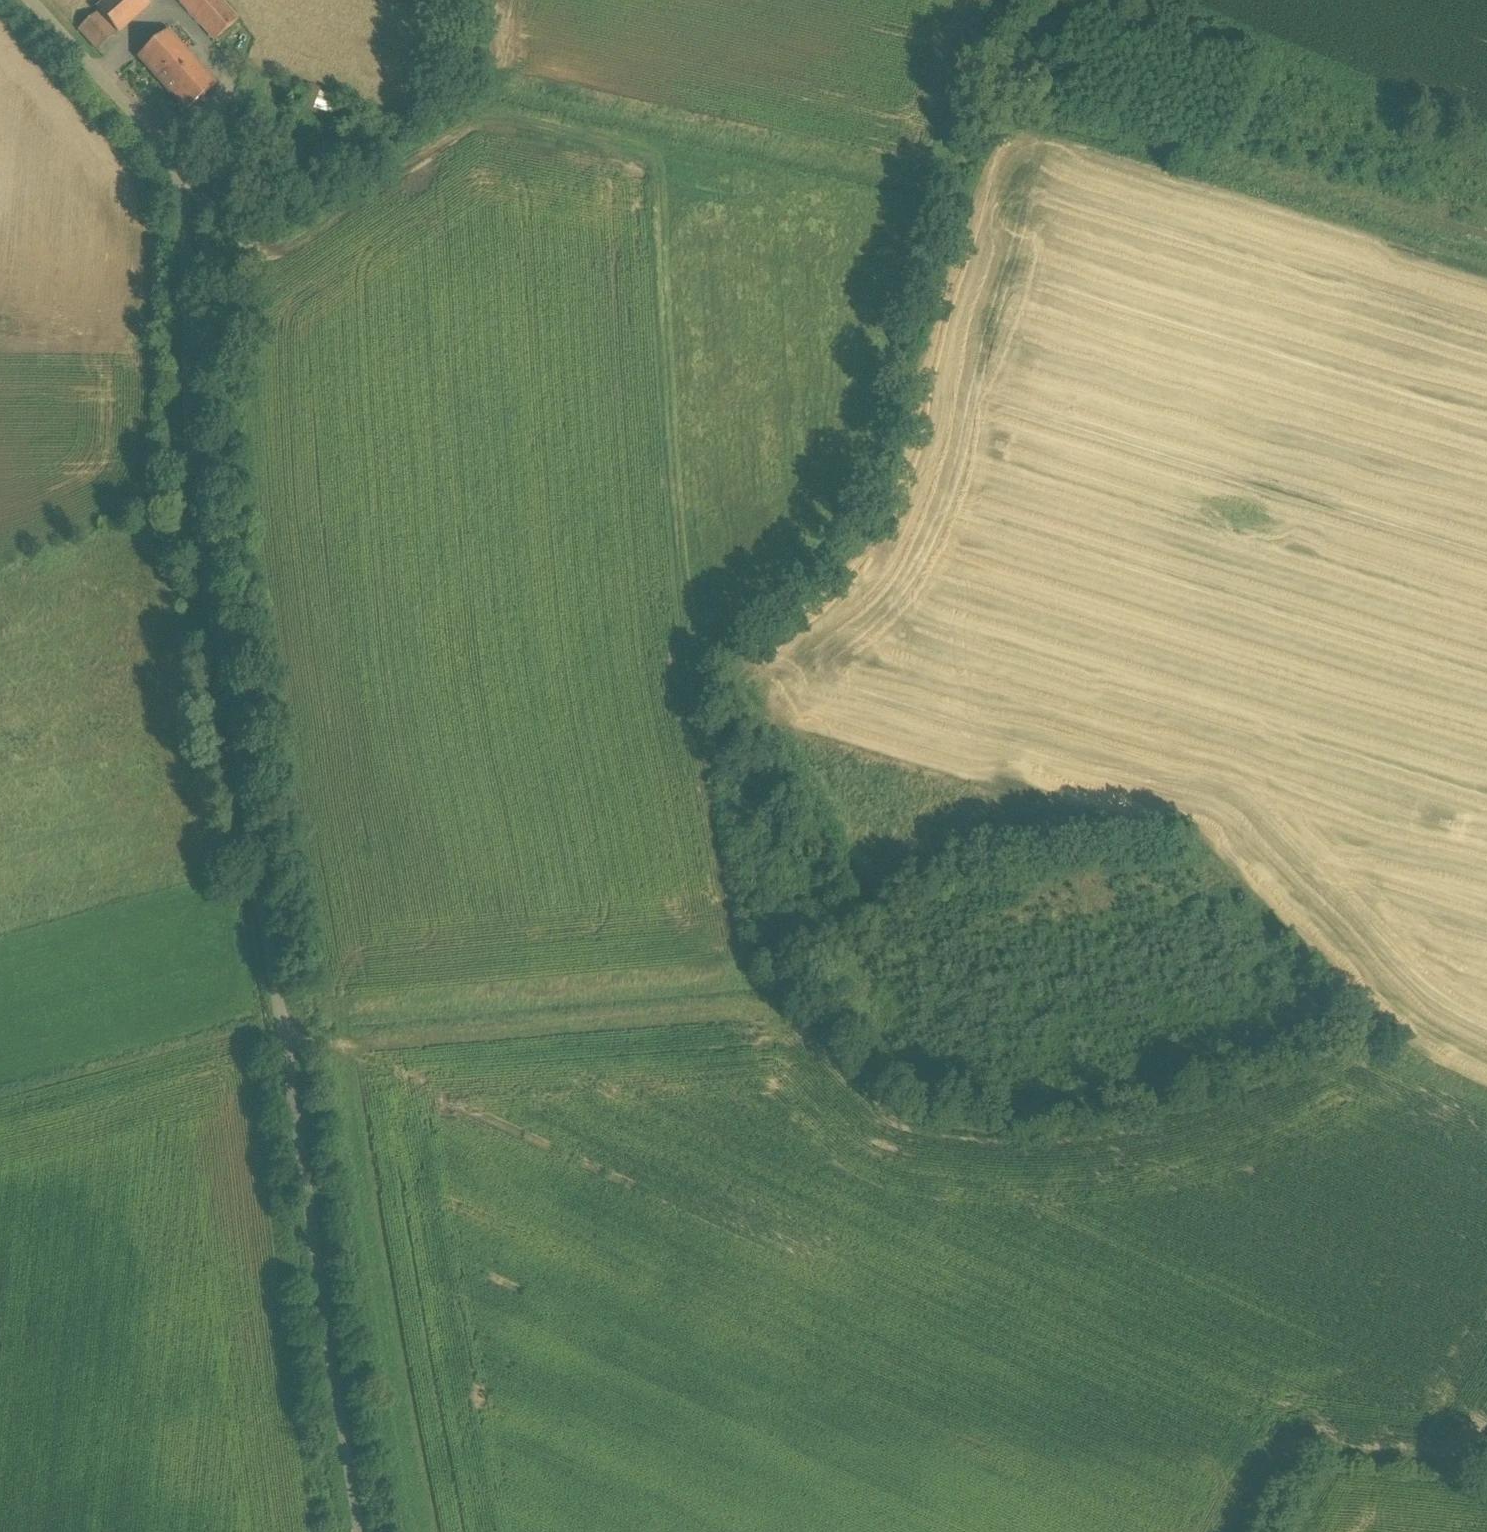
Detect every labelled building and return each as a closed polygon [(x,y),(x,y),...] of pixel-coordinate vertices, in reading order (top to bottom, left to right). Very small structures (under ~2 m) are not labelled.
[(149,0),(110,0),(102,7),(125,33),(155,7),(149,0)] [(183,5),(218,44),(240,24),(219,0),(189,0),(183,5)] [(96,13),(79,28),(102,53),(119,38),(96,13)] [(171,30),(137,61),(186,114),(220,83),(171,30)]
